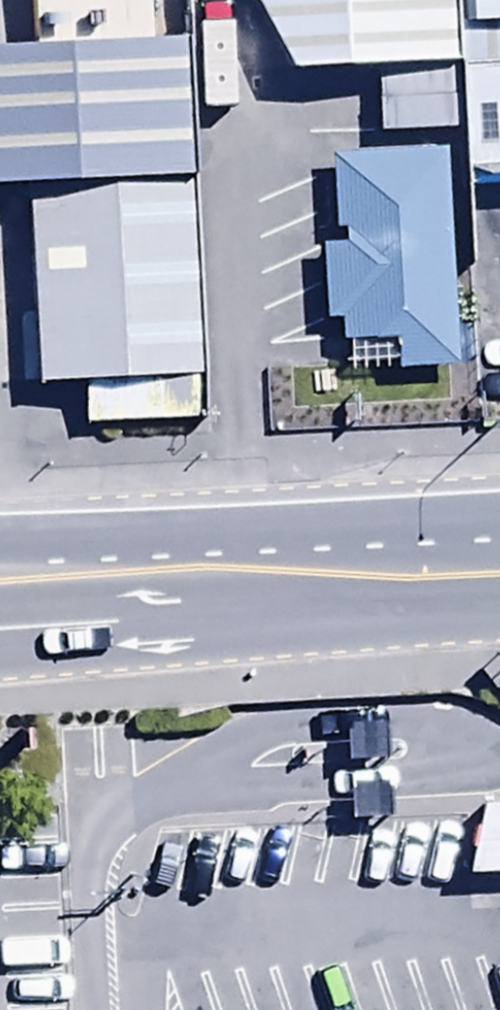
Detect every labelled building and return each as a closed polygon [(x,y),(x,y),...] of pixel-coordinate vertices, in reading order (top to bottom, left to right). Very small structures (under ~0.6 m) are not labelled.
[(153,0),(39,0),(40,45),(155,42),(153,0)] [(448,0),(281,0),(283,68),(450,63),(448,0)] [(478,164),(499,163),(499,0),(472,0),(478,164)] [(155,42),(0,46),(0,177),(206,171),(202,40),(155,42)] [(338,364),(447,360),(439,150),(325,155),(328,229),(336,229),(337,241),(315,242),(318,321),(336,320),(338,364)] [(213,390),(206,171),(34,176),(41,396),(213,390)] [(467,812),(470,868),(499,867),(499,810),(467,812)]
